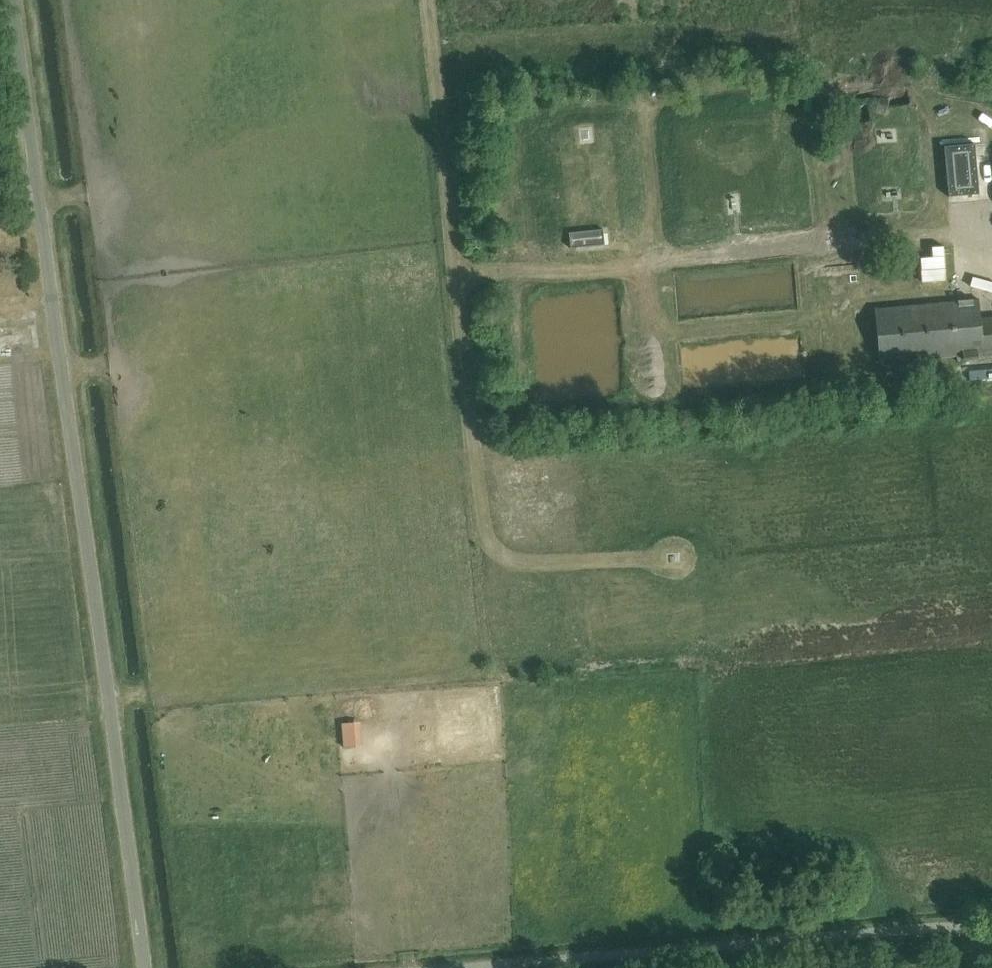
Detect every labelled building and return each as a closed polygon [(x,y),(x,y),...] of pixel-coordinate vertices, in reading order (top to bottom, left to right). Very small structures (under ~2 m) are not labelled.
[(975,143),(944,146),(949,196),(979,193),(975,143)] [(603,229),(569,232),(571,248),(605,244),(603,229)] [(979,300),(876,309),(880,363),(957,357),(958,361),(991,358),(991,318),(981,319),(979,300)]
